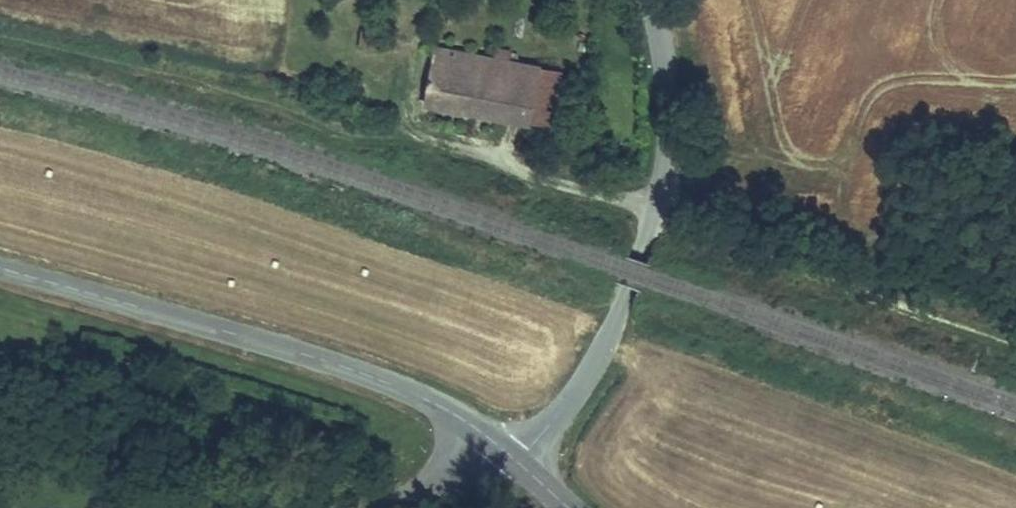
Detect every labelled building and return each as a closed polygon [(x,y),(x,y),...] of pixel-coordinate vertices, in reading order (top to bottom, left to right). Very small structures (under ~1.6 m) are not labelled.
[(570,78),(445,55),(436,109),(560,132),(570,78)]
